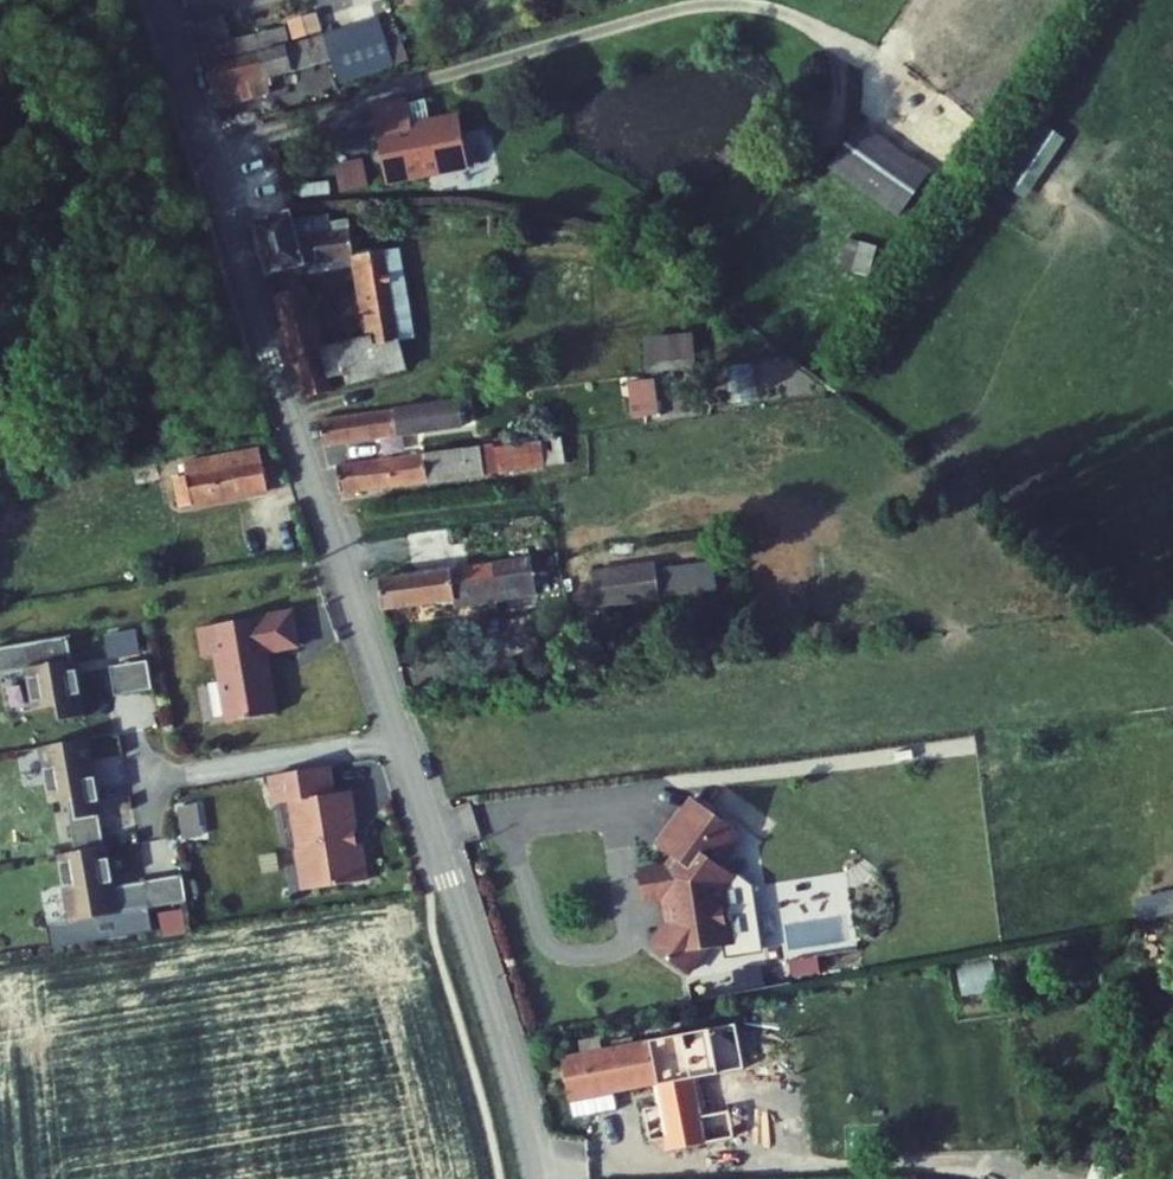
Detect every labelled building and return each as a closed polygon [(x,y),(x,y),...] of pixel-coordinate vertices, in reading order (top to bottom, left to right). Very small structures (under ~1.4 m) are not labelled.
[(202,9),(232,0),(199,0),(202,9)] [(231,67),(303,45),(337,35),(340,48),(380,37),(372,12),(297,27),(251,40),(248,34),(220,42),(228,68),(231,67)] [(231,67),(236,90),(285,77),(286,82),(311,76),(303,45),(231,67)] [(384,110),(386,122),(422,118),(421,106),(384,110)] [(386,122),(392,189),(476,182),(472,129),(423,133),(422,118),(386,122)] [(1035,119),(995,181),(1027,202),(1067,140),(1035,119)] [(957,167),(887,123),(859,168),(929,212),(957,167)] [(343,193),(370,188),(365,159),(338,164),(343,193)] [(268,228),(285,282),(310,275),(377,270),(373,228),(362,229),(361,220),(295,225),(293,222),(268,228)] [(291,301),(316,380),(363,366),(399,354),(421,348),(409,268),(385,270),(393,336),(339,353),(319,292),(291,301)] [(657,366),(685,368),(687,340),(659,337),(657,366)] [(399,354),(404,386),(427,381),(421,348),(399,354)] [(316,380),(324,405),(370,389),(363,366),(316,380)] [(627,382),(632,418),(661,415),(656,378),(627,382)] [(340,430),(344,454),(444,437),(443,430),(449,429),(453,451),(475,447),(469,409),(340,430)] [(355,469),(359,499),(516,477),(517,484),(587,475),(582,438),(355,469)] [(208,500),(209,509),(287,495),(281,462),(194,477),(199,502),(208,500)] [(624,576),(626,590),(691,580),(689,566),(624,576)] [(403,587),(407,618),(505,606),(506,612),(554,605),(554,601),(576,598),(572,567),(551,570),(551,567),(403,587)] [(626,590),(629,608),(694,599),(691,580),(626,590)] [(311,610),(218,626),(223,653),(234,651),(246,718),(296,710),(285,648),(317,643),(311,610)] [(97,699),(85,632),(9,646),(13,672),(47,666),(54,706),(73,702),(97,699)] [(165,687),(160,658),(122,665),(128,695),(165,687)] [(99,713),(97,699),(73,702),(76,717),(99,713)] [(115,812),(103,737),(59,744),(69,800),(89,797),(93,816),(115,812)] [(372,828),(365,788),(352,790),(347,762),(289,772),(294,801),(302,800),(310,846),(316,845),(319,863),(328,861),(332,885),(385,876),(379,839),(372,840),(370,828),(372,828)] [(652,951),(688,977),(705,953),(731,948),(723,913),(725,913),(722,894),(733,880),(717,868),(729,851),(727,850),(738,836),(692,802),(658,850),(673,861),(666,871),(637,875),(642,904),(665,901),(667,912),(671,911),(673,926),(669,927),(652,951)] [(217,833),(211,803),(194,806),(200,836),(217,833)] [(121,844),(115,812),(93,816),(87,817),(92,849),(121,844)] [(128,884),(121,844),(92,849),(78,852),(90,918),(167,905),(162,878),(128,884)] [(205,898),(200,871),(162,878),(167,905),(205,898)] [(158,916),(163,937),(187,932),(182,911),(158,916)] [(583,1051),(589,1093),(633,1086),(711,1074),(705,1032),(583,1051)] [(589,1093),(592,1111),(636,1104),(633,1086),(589,1093)]
